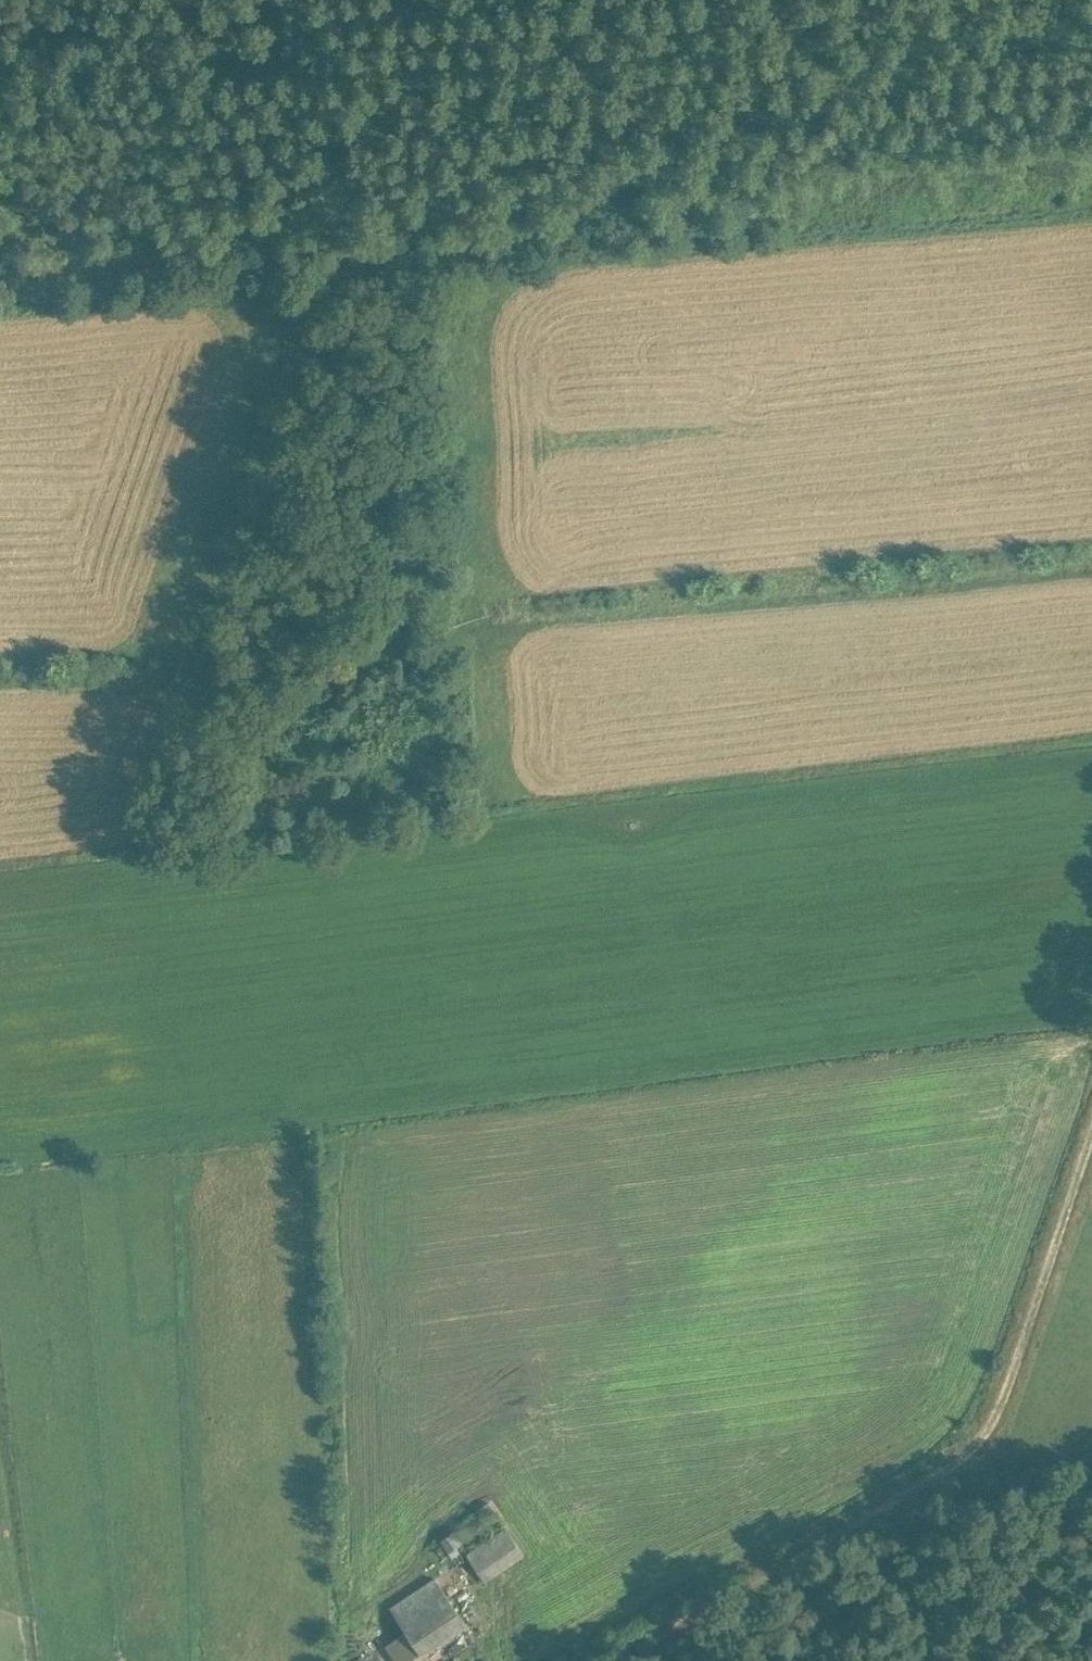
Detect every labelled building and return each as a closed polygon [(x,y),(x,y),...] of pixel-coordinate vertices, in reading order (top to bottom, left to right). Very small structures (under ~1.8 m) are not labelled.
[(466,1551),(485,1580),(525,1552),(506,1524),(466,1551)] [(446,1535),(441,1539),(442,1540),(449,1550),(461,1541),(453,1531),(446,1535)] [(395,1660),(410,1660),(467,1625),(436,1576),(390,1606),(406,1633),(385,1646),(395,1660)]
